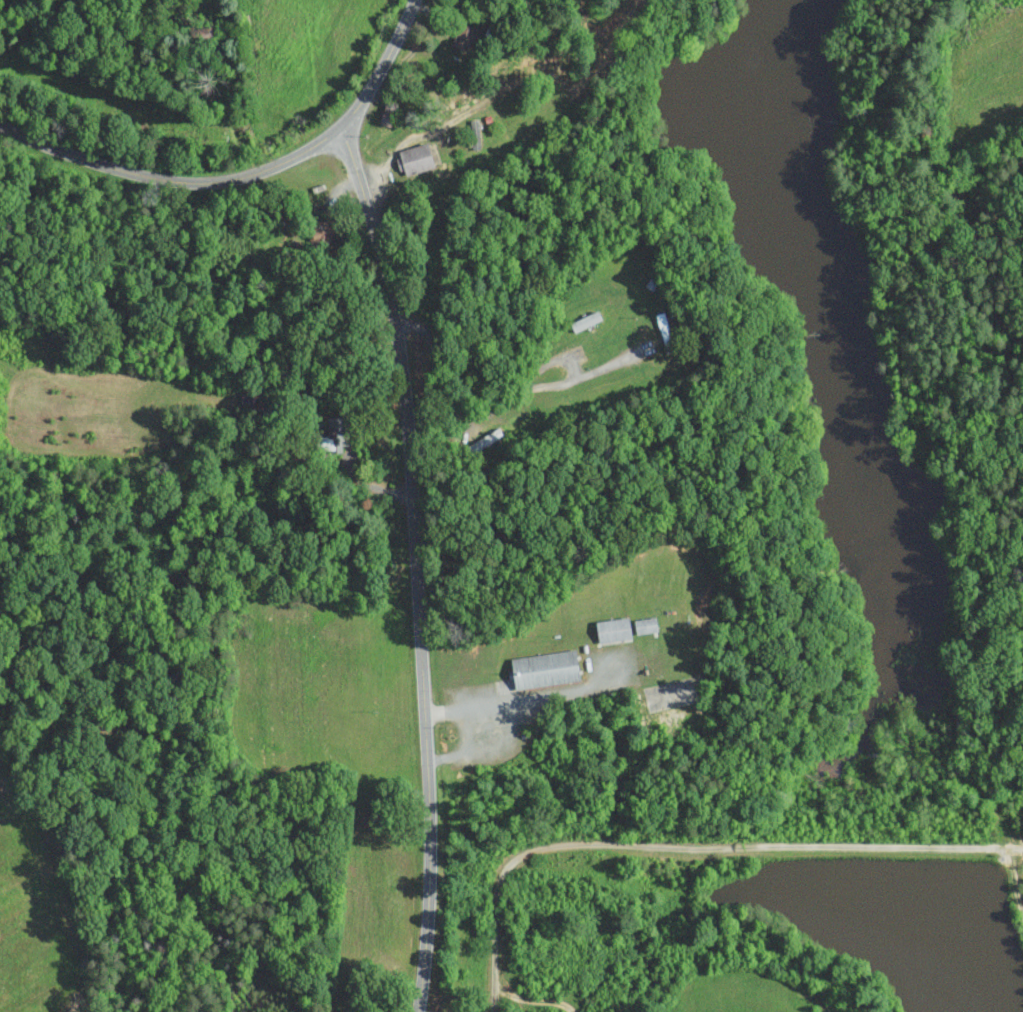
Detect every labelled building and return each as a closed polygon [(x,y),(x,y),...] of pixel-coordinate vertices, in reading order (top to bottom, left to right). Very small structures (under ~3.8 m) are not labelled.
[(479,29),(459,21),(450,45),(465,50),(469,41),(473,43),(479,29)] [(394,150),(402,175),(433,166),(426,141),(394,150)] [(315,436),(316,451),(341,450),(341,444),(351,444),(350,434),(344,434),(343,416),(327,417),(327,435),(315,436)] [(631,638),(629,617),(595,620),(597,642),(631,638)] [(579,681),(575,649),(508,657),(512,689),(579,681)]
